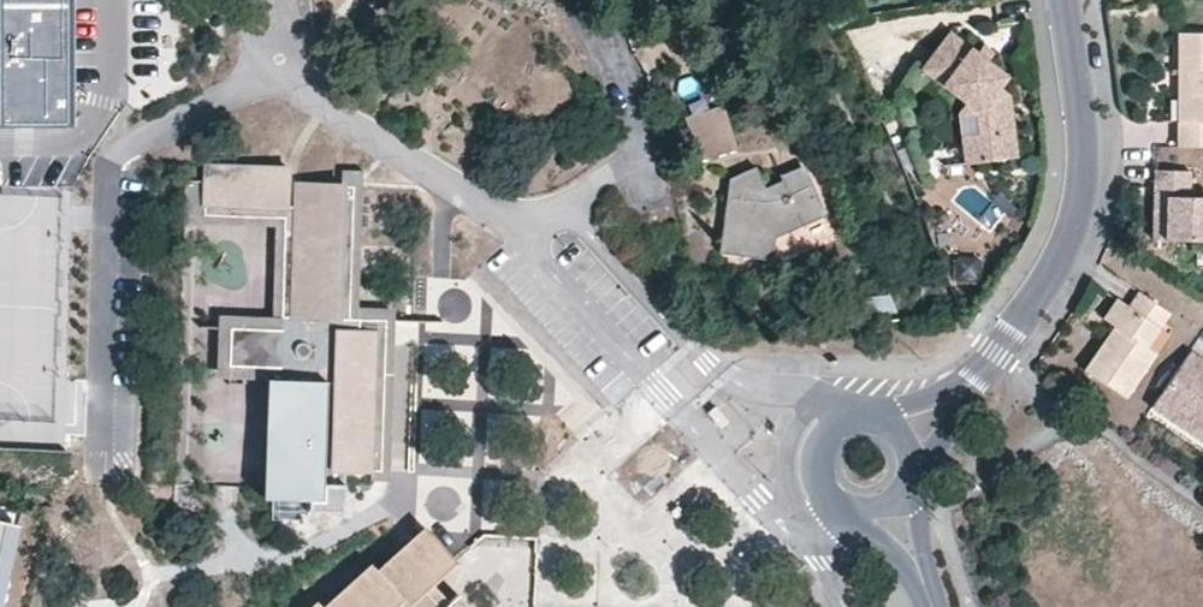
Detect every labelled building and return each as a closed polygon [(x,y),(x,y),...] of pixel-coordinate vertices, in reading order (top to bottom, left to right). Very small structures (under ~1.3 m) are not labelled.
[(63,123),(62,0),(0,0),(0,123),(63,123)] [(1179,33),(1179,74),(1185,74),(1185,122),(1179,122),(1178,148),(1202,149),(1202,33),(1179,33)] [(922,72),(964,107),(975,117),(982,167),(1017,161),(1009,99),(999,91),(1006,81),(986,66),(982,72),(967,58),(970,53),(951,37),(922,72)] [(986,66),(991,59),(977,47),(970,53),(967,58),(982,72),(986,66)] [(723,88),(684,100),(698,147),(736,135),(723,88)] [(964,107),(958,116),(966,169),(982,167),(975,117),(964,107)] [(805,157),(803,151),(780,160),(782,166),(805,157)] [(782,166),(766,170),(756,153),(729,164),(719,233),(766,241),(768,218),(822,194),(805,157),(782,166)] [(278,357),(279,361),(284,366),(281,500),(296,500),(340,500),(341,459),(349,459),(349,465),(364,466),(381,466),(383,379),(383,330),(356,329),(357,316),(357,289),(359,183),(349,182),(301,182),(300,203),(289,203),(289,163),(208,162),(207,174),(186,173),(186,185),(207,185),(207,221),(279,223),(286,223),(285,320),(285,335),(280,341),(277,345),(277,352),(278,357)] [(401,316),(401,303),(367,302),(367,261),(368,166),(349,166),(349,182),(359,183),(357,289),(357,316),(395,316),(401,316)] [(1151,171),(1152,190),(1187,189),(1186,172),(1151,171)] [(285,335),(285,320),(286,223),(279,223),(207,221),(207,185),(186,185),(185,231),(277,234),(277,345),(280,341),(285,335)] [(1152,190),(1151,201),(1164,201),(1187,201),(1187,189),(1152,190)] [(822,194),(768,218),(766,241),(772,241),(776,220),(824,200),(822,194)] [(1164,201),(1151,201),(1150,242),(1164,242),(1164,201)] [(1164,242),(1190,242),(1202,242),(1202,201),(1187,201),(1164,201),(1164,242)] [(1155,356),(1148,349),(1165,324),(1172,314),(1140,293),(1129,309),(1118,301),(1103,322),(1115,330),(1086,372),(1126,399),(1155,356)] [(392,405),(395,316),(357,316),(356,329),(383,330),(383,379),(381,466),(364,466),(364,478),(389,479),(392,405)] [(1173,331),(1165,324),(1148,349),(1155,356),(1173,331)] [(296,500),(281,500),(284,366),(279,361),(278,357),(277,352),(273,419),(274,493),(273,511),(295,511),(296,500)] [(1193,353),(1155,408),(1202,442),(1202,441),(1202,360),(1193,353)] [(16,526),(0,523),(0,600),(16,526)] [(435,588),(447,578),(459,567),(429,532),(382,573),(376,568),(331,606),(452,606),(435,588)] [(435,588),(452,606),(453,606),(464,597),(447,578),(435,588)] [(466,598),(464,597),(453,606),(468,606),(466,598)]
